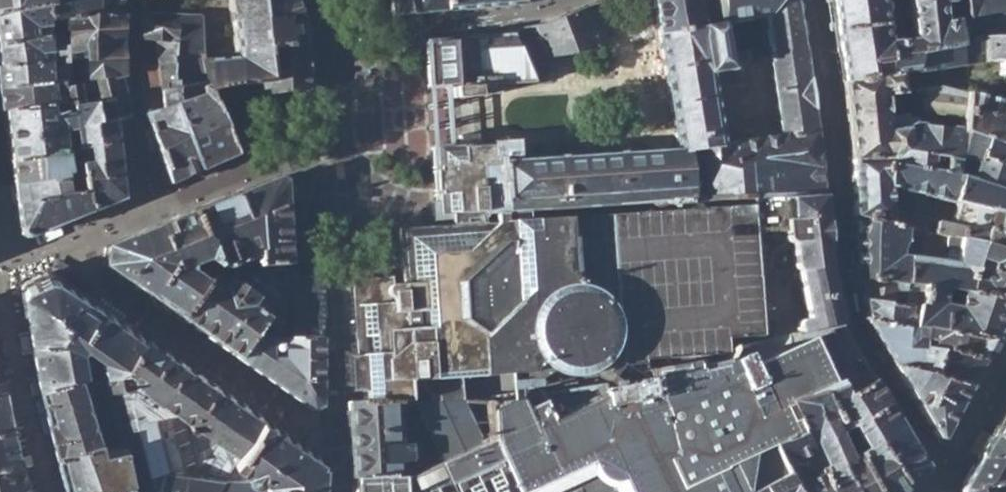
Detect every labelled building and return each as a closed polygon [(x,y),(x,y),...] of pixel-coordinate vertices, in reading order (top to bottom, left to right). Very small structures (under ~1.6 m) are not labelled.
[(45,10),(45,0),(0,0),(0,15),(45,10)] [(45,10),(45,13),(120,13),(122,0),(45,0),(45,10)] [(220,94),(262,83),(271,80),(268,44),(304,41),(301,17),(295,0),(228,0),(233,57),(204,59),(220,94)] [(389,12),(389,15),(521,3),(521,0),(387,0),(389,12)] [(533,24),(537,33),(546,53),(542,54),(543,58),(573,52),(608,45),(599,17),(608,14),(604,0),(599,0),(543,22),(533,24)] [(676,147),(678,148),(686,198),(746,193),(749,193),(820,188),(819,158),(804,47),(770,53),(771,61),(769,61),(780,133),(721,142),(708,70),(728,67),(720,23),(721,23),(718,0),(652,0),(676,147)] [(721,23),(764,17),(770,53),(804,47),(796,0),(718,0),(721,23)] [(837,51),(841,81),(900,73),(900,74),(911,73),(919,52),(965,44),(964,38),(962,17),(956,17),(956,20),(942,21),(940,1),(949,2),(951,1),(951,0),(908,0),(912,38),(886,41),(882,0),(829,0),(837,51)] [(962,17),(964,38),(982,37),(1005,35),(1005,0),(960,0),(962,17)] [(52,59),(51,51),(49,39),(45,13),(45,10),(0,15),(0,65),(52,59)] [(141,12),(139,37),(153,38),(172,39),(173,56),(201,51),(199,17),(197,15),(141,12)] [(67,50),(67,58),(82,56),(89,101),(91,101),(93,125),(116,121),(129,116),(120,79),(118,44),(120,13),(45,13),(49,39),(65,36),(67,50)] [(506,27),(506,32),(512,32),(514,36),(537,33),(533,24),(522,26),(506,27)] [(450,35),(449,38),(468,96),(476,93),(497,91),(496,83),(534,81),(539,78),(541,74),(539,69),(529,69),(514,36),(512,32),(506,32),(450,35)] [(982,37),(984,62),(991,60),(999,63),(998,74),(1004,76),(1002,83),(1005,85),(1005,35),(982,37)] [(139,37),(145,103),(160,97),(153,38),(139,37)] [(426,87),(441,86),(441,76),(436,76),(433,47),(438,47),(438,37),(423,38),(426,87)] [(440,39),(438,37),(438,47),(433,47),(436,76),(441,76),(441,86),(443,86),(443,84),(453,84),(453,95),(456,97),(468,96),(449,38),(440,39)] [(964,38),(965,44),(919,52),(911,73),(984,62),(982,37),(964,38)] [(172,181),(202,167),(187,134),(177,104),(178,103),(177,72),(173,72),(173,56),(172,39),(153,38),(160,97),(145,103),(146,113),(172,181)] [(304,46),(304,41),(268,44),(271,80),(262,83),(264,90),(265,95),(307,90),(308,80),(307,68),(304,46)] [(67,58),(67,50),(51,51),(52,59),(0,65),(0,110),(5,109),(69,104),(81,103),(77,84),(69,85),(67,58)] [(204,59),(201,51),(173,56),(173,72),(177,72),(178,103),(177,104),(187,134),(202,167),(236,153),(222,102),(220,94),(204,59)] [(841,81),(850,159),(930,170),(933,158),(944,161),(945,159),(956,162),(957,158),(963,132),(961,131),(961,129),(914,123),(913,120),(904,121),(904,116),(887,118),(885,95),(903,94),(900,74),(900,73),(841,81)] [(234,99),(264,90),(262,83),(220,94),(222,102),(234,99)] [(968,93),(940,86),(920,88),(922,111),(963,117),(968,93)] [(961,131),(963,132),(1005,147),(1005,104),(968,93),(963,117),(961,129),(961,131)] [(121,197),(116,121),(93,125),(91,101),(89,101),(81,103),(69,104),(73,155),(78,154),(80,165),(74,166),(75,175),(81,190),(90,210),(121,197)] [(5,109),(10,160),(73,155),(69,104),(5,109)] [(451,216),(465,214),(465,142),(477,132),(460,133),(461,143),(449,144),(446,142),(448,158),(443,158),(447,212),(451,212),(451,216)] [(465,214),(494,212),(518,210),(579,206),(686,198),(678,148),(676,147),(499,159),(498,160),(498,162),(483,164),(483,162),(480,163),(478,143),(477,132),(465,142),(465,214)] [(963,132),(957,158),(972,162),(968,178),(1005,190),(1005,147),(963,132)] [(497,141),(478,143),(480,163),(483,162),(483,164),(498,162),(498,160),(499,159),(497,141)] [(437,213),(447,212),(443,158),(448,158),(446,142),(432,143),(437,213)] [(10,160),(13,183),(75,175),(74,166),(73,155),(10,160)] [(853,215),(889,221),(890,211),(889,187),(955,203),(955,202),(991,210),(1005,214),(1005,190),(968,178),(953,174),(956,162),(945,159),(944,161),(942,173),(930,170),(850,159),(853,215)] [(13,183),(16,203),(81,190),(75,175),(13,183)] [(277,177),(192,211),(216,268),(255,293),(264,299),(271,310),(269,313),(254,333),(285,335),(286,273),(288,273),(282,180),(277,177)] [(821,191),(820,188),(749,193),(750,198),(756,261),(756,267),(826,263),(820,194),(822,194),(822,191),(821,191)] [(25,236),(90,210),(81,190),(16,203),(20,232),(25,236)] [(585,372),(597,367),(598,366),(600,365),(610,356),(618,367),(599,384),(628,380),(631,376),(623,378),(644,360),(643,354),(722,347),(721,331),(723,331),(759,328),(753,261),(747,198),(580,213),(519,217),(518,210),(494,212),(495,218),(438,223),(419,224),(406,241),(406,252),(406,283),(400,284),(404,401),(447,400),(444,377),(546,367),(557,372),(573,374),(585,372)] [(756,261),(750,198),(747,198),(753,261),(756,261)] [(991,210),(955,202),(955,203),(948,224),(934,221),(932,232),(979,243),(982,243),(982,242),(986,228),(991,210)] [(893,222),(923,230),(932,232),(934,221),(934,220),(897,209),(895,213),(893,222)] [(991,210),(986,228),(1005,235),(1005,214),(991,210)] [(103,265),(181,319),(216,268),(192,211),(106,246),(103,265)] [(855,278),(860,279),(860,278),(902,283),(905,255),(900,254),(902,245),(919,248),(923,230),(893,222),(889,221),(853,215),(855,278)] [(986,228),(982,242),(982,243),(979,243),(971,273),(982,275),(1005,280),(1005,235),(986,228)] [(902,283),(922,286),(942,289),(960,292),(966,293),(966,291),(968,284),(971,273),(979,243),(932,232),(923,230),(919,248),(915,257),(905,255),(902,283)] [(756,267),(756,261),(753,261),(759,328),(761,328),(760,313),(756,267)] [(827,268),(826,263),(796,267),(806,312),(799,315),(797,322),(762,332),(762,334),(808,321),(808,319),(838,312),(829,268),(827,268)] [(181,319),(237,357),(254,333),(269,313),(249,300),(255,293),(216,268),(181,319)] [(21,285),(36,377),(85,364),(83,356),(79,346),(85,342),(100,351),(102,360),(123,354),(139,330),(52,272),(47,270),(24,280),(21,285)] [(323,273),(288,273),(286,273),(285,335),(322,337),(323,273)] [(982,275),(971,273),(968,284),(979,285),(982,275)] [(982,275),(979,285),(968,284),(966,291),(1005,299),(1005,280),(982,275)] [(860,279),(866,324),(911,329),(913,329),(915,319),(904,316),(906,308),(916,310),(922,286),(902,283),(860,278),(860,279)] [(361,392),(362,401),(395,401),(404,401),(400,284),(395,284),(395,279),(349,282),(357,392),(361,392)] [(1005,312),(1005,299),(966,291),(966,293),(960,292),(957,308),(939,305),(942,289),(922,286),(916,310),(915,319),(913,329),(920,331),(987,341),(989,341),(1005,312)] [(942,289),(939,305),(957,308),(960,292),(942,289)] [(255,293),(249,300),(269,313),(271,310),(264,299),(255,293)] [(844,339),(838,312),(808,319),(808,321),(762,334),(762,332),(760,333),(764,363),(792,358),(792,355),(844,339)] [(761,328),(774,326),(773,312),(760,313),(761,328)] [(866,324),(891,367),(930,376),(936,352),(919,351),(920,341),(911,340),(911,329),(866,324)] [(911,329),(911,340),(920,341),(920,331),(913,329),(911,329)] [(139,330),(123,354),(102,360),(122,440),(134,487),(156,482),(157,491),(208,491),(222,472),(165,471),(149,399),(158,393),(238,449),(262,413),(139,330)] [(978,356),(987,341),(920,331),(920,341),(919,351),(936,352),(977,357),(978,356)] [(321,405),(322,337),(285,335),(254,333),(237,357),(312,409),(321,405)] [(764,363),(760,333),(745,337),(730,342),(730,347),(700,361),(696,352),(692,353),(692,355),(653,360),(650,362),(653,373),(631,376),(628,380),(599,384),(603,407),(659,393),(699,384),(701,385),(746,369),(746,367),(764,363)] [(844,339),(792,355),(792,358),(764,363),(746,367),(746,369),(701,385),(699,384),(659,393),(603,407),(599,384),(487,403),(488,416),(488,438),(485,440),(406,476),(399,476),(352,478),(353,491),(737,491),(781,471),(767,441),(795,428),(785,400),(803,395),(818,392),(818,393),(836,387),(842,395),(869,380),(844,339)] [(85,364),(102,360),(100,351),(83,356),(85,364)] [(981,357),(978,356),(977,357),(936,352),(930,376),(966,385),(981,357)] [(36,377),(63,484),(110,473),(106,460),(101,445),(122,440),(102,360),(85,364),(36,377)] [(937,438),(966,385),(930,376),(891,367),(934,438),(937,438)] [(0,380),(0,419),(12,417),(4,379),(0,380)] [(836,387),(818,393),(818,392),(803,395),(847,491),(896,491),(901,487),(858,419),(886,407),(869,380),(842,395),(836,387)] [(238,449),(158,393),(149,399),(165,471),(222,472),(238,449)] [(803,395),(785,400),(795,428),(798,434),(799,434),(801,437),(813,431),(827,460),(813,466),(825,491),(847,491),(803,395)] [(395,401),(396,432),(398,432),(414,431),(416,464),(406,465),(406,466),(398,467),(399,476),(406,476),(485,440),(476,421),(484,419),(483,417),(488,416),(487,403),(485,402),(447,400),(404,401),(395,401)] [(350,479),(352,478),(399,476),(398,467),(406,466),(406,465),(406,461),(409,459),(408,444),(398,445),(398,432),(396,432),(395,401),(362,401),(346,401),(350,479)] [(921,466),(886,407),(858,419),(901,487),(921,470),(921,467),(921,466)] [(990,435),(1005,435),(1005,408),(990,435)] [(262,413),(238,449),(222,472),(208,491),(319,491),(321,458),(317,453),(319,451),(262,413)] [(12,417),(0,419),(0,456),(21,452),(21,449),(19,450),(12,417)] [(767,441),(781,471),(737,491),(825,491),(813,466),(801,437),(799,434),(798,434),(795,428),(767,441)] [(978,457),(1005,456),(1005,435),(990,435),(978,457)] [(70,491),(157,491),(156,482),(134,487),(122,440),(101,445),(106,460),(110,473),(63,484),(63,486),(68,485),(70,491)] [(21,452),(0,456),(0,491),(11,491),(31,488),(21,452)] [(960,490),(1005,478),(1005,456),(978,457),(967,476),(960,490)] [(960,491),(1005,491),(1005,478),(960,490),(960,491)]
